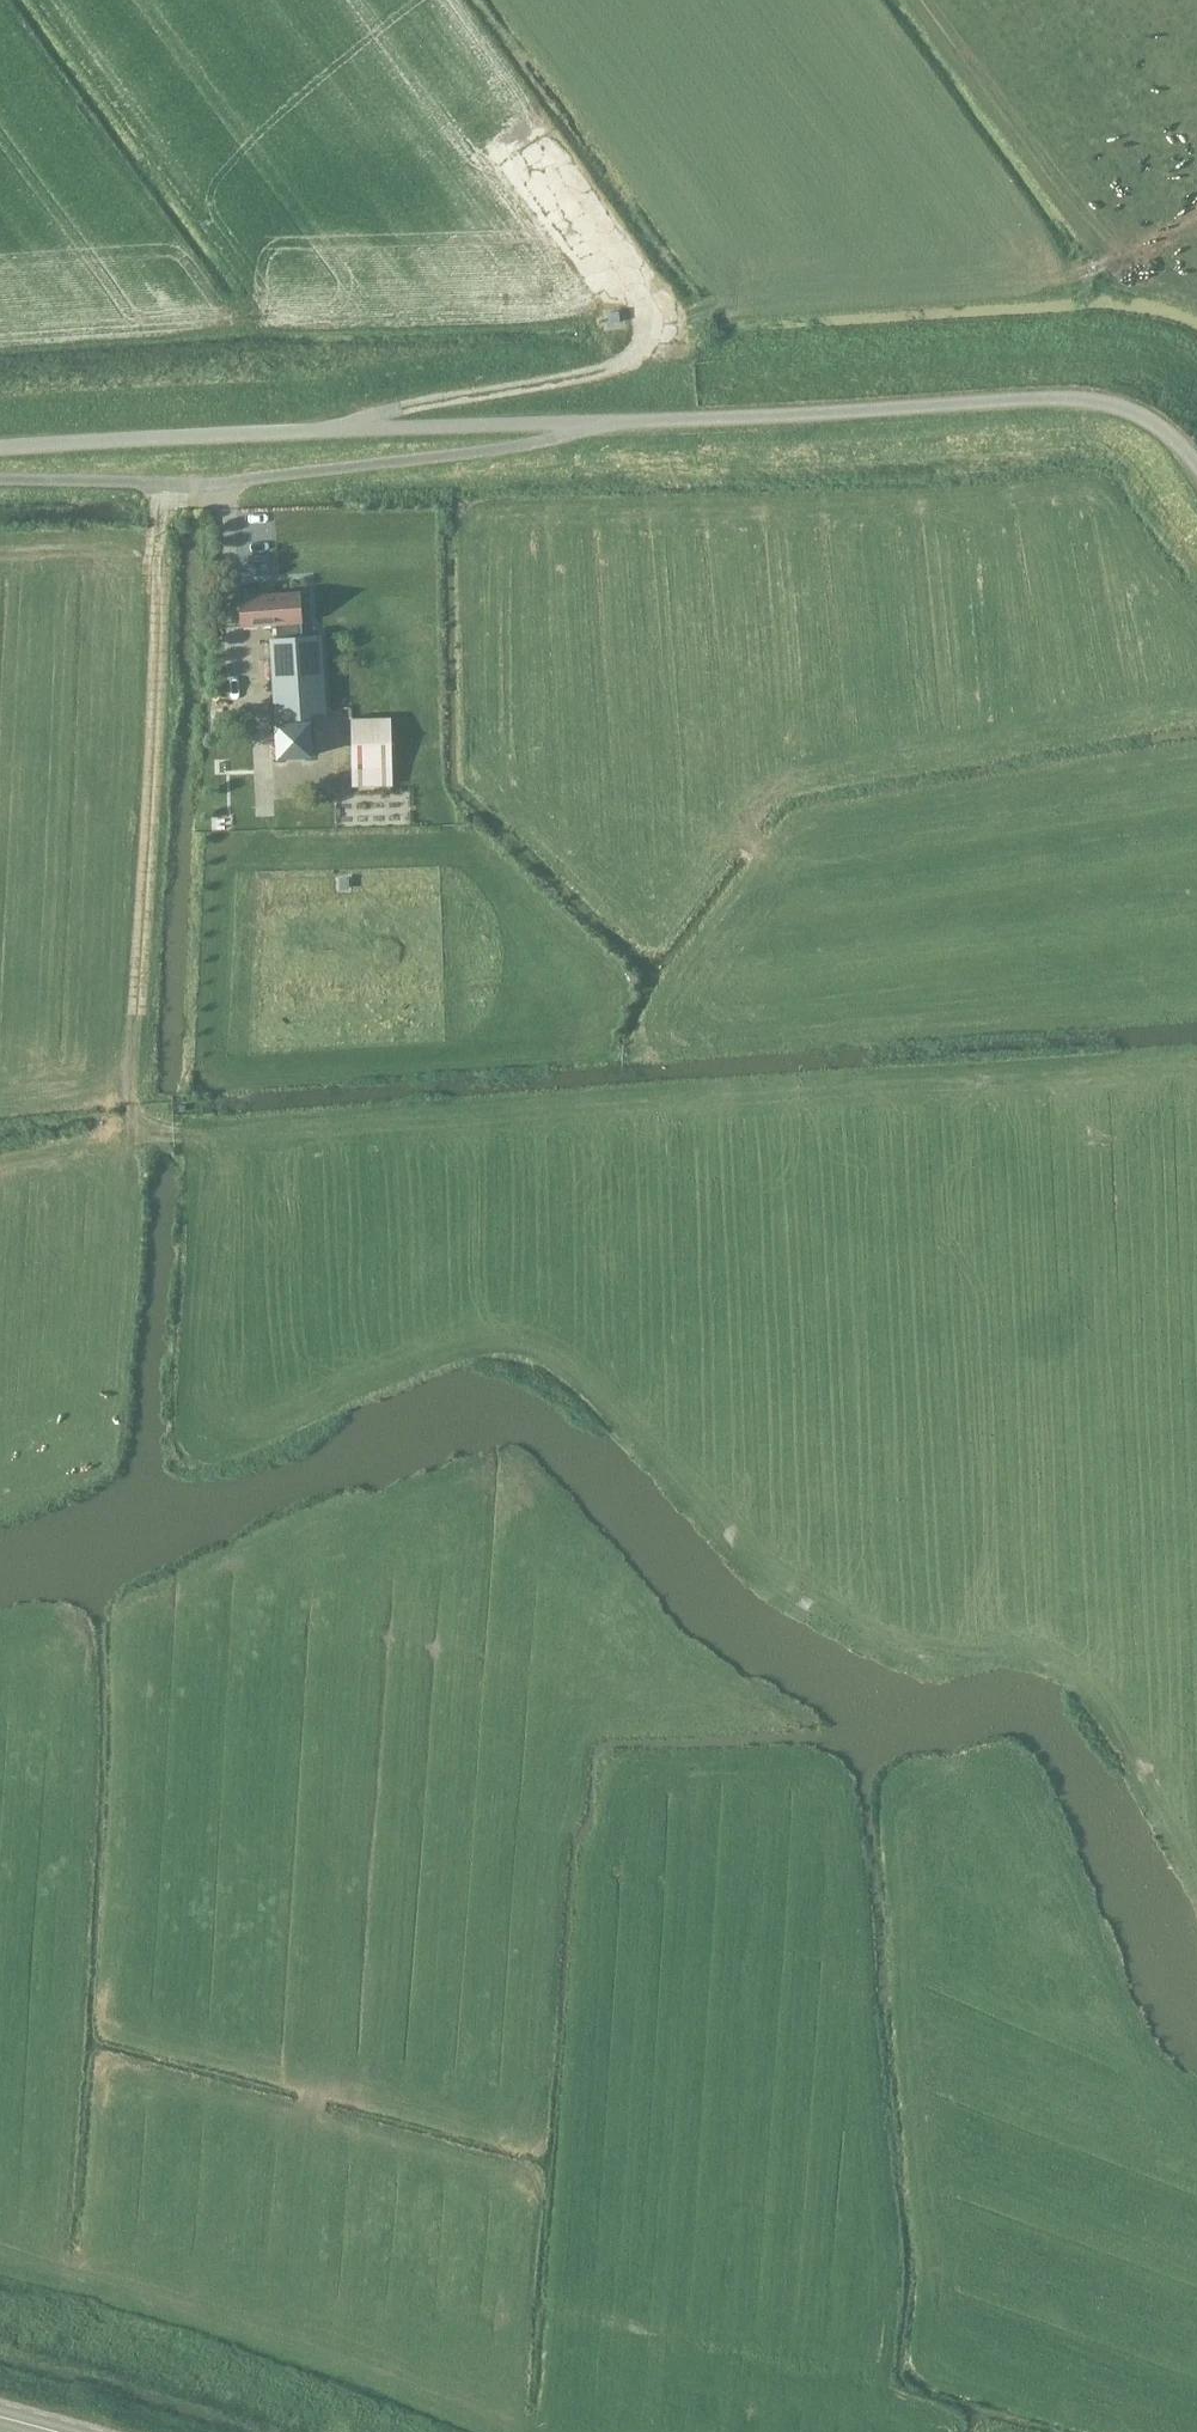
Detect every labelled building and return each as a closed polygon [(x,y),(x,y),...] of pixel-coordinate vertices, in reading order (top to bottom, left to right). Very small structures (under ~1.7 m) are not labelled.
[(240,626),(275,623),(300,622),(302,622),(299,592),(238,596),(240,626)] [(300,622),(275,623),(276,639),(301,638),(300,622)] [(320,637),(301,638),(276,639),(270,640),(278,758),(312,756),(309,710),(324,709),(320,637)] [(352,769),(390,768),(390,739),(389,739),(389,726),(352,727),(352,740),(351,740),(352,769)]
